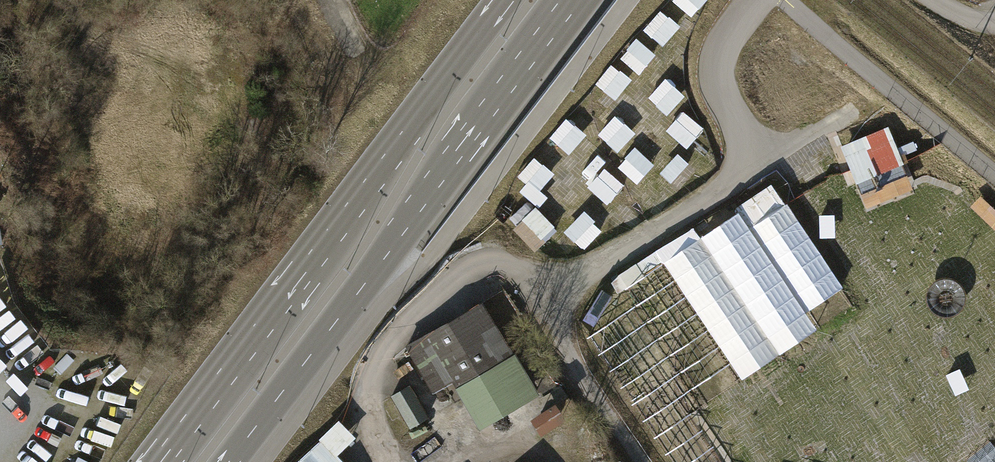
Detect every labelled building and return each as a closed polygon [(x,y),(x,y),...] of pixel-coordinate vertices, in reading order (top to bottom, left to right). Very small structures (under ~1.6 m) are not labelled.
[(589,339),(671,461),(725,461),(684,399),(733,364),(743,381),(817,328),(807,312),(842,289),(772,185),(620,279),(635,306),(589,339)] [(479,305),(425,340),(481,429),(535,394),(479,305)] [(424,416),(406,385),(388,395),(406,427),(424,416)] [(560,419),(550,402),(528,415),(538,432),(560,419)]
